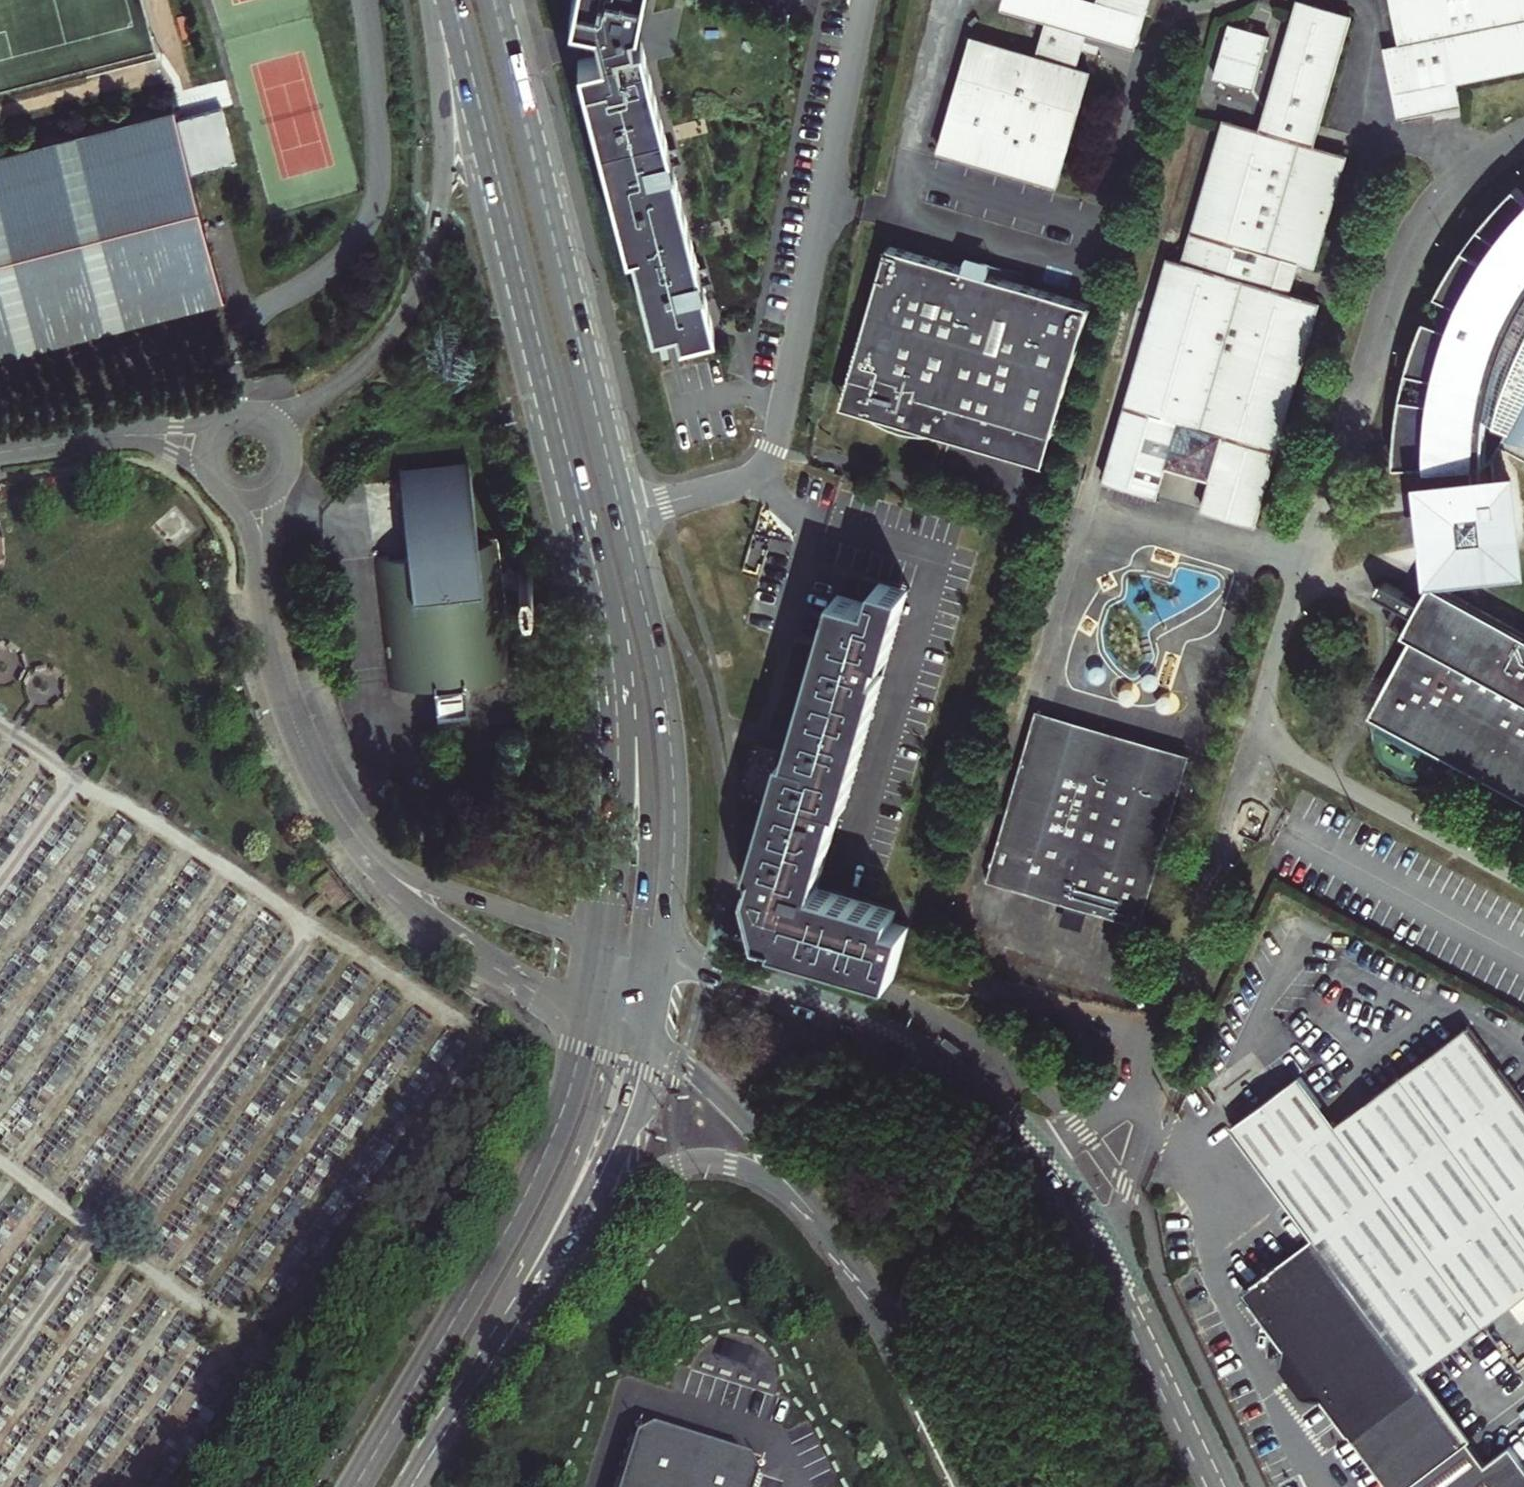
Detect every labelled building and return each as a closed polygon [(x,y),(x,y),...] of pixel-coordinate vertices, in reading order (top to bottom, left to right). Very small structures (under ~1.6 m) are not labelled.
[(587,17),(583,38),(587,55),(579,57),(627,247),(631,246),(652,327),(676,321),(679,335),(712,326),(691,240),(700,238),(697,225),(688,227),(661,122),(671,119),(667,106),(658,108),(639,35),(631,37),(627,22),(635,20),(638,0),(573,0),(570,14),(587,17)] [(1010,2),(1049,14),(1037,51),(988,37),(985,46),(970,42),(939,149),(1055,184),(1089,66),(1074,62),(1086,25),(1139,40),(1150,0),(1010,0),(1010,2)] [(1437,117),(1435,108),(1468,101),(1461,81),(1523,68),(1523,0),(1393,0),(1403,46),(1386,50),(1403,125),(1437,117)] [(1101,473),(1099,479),(1151,495),(1153,487),(1160,467),(1181,397),(1227,411),(1206,479),(1199,507),(1251,522),(1314,301),(1264,286),(1273,254),(1311,265),(1319,243),(1343,156),(1313,146),(1351,16),(1299,1),(1260,131),(1222,119),(1179,261),(1164,257),(1101,473)] [(1267,34),(1229,23),(1214,75),(1251,86),(1267,34)] [(985,46),(988,37),(973,32),(970,42),(985,46)] [(0,145),(0,361),(233,306),(207,201),(201,174),(255,162),(241,104),(187,117),(183,101),(0,145)] [(1435,108),(1437,117),(1451,115),(1469,111),(1468,101),(1435,108)] [(1419,470),(1421,493),(1432,572),(1523,560),(1523,480),(1521,457),(1492,461),(1491,453),(1493,447),(1502,430),(1523,442),(1523,185),(1515,176),(1493,198),(1471,225),(1451,254),(1435,285),(1462,296),(1452,318),(1425,306),(1414,330),(1406,356),(1437,365),(1434,388),(1400,381),(1398,416),(1394,456),(1470,453),(1472,464),(1419,470)] [(990,281),(968,275),(963,289),(884,266),(853,372),(868,376),(854,421),(857,424),(859,427),(866,433),(881,442),(892,447),(899,450),(906,451),(912,452),(920,452),(944,448),(946,444),(970,450),(969,454),(1005,472),(1016,477),(1025,448),(1053,432),(1085,324),(986,296),(990,281)] [(1429,296),(1425,306),(1452,318),(1462,296),(1435,285),(1429,296)] [(1406,356),(1400,381),(1434,388),(1437,365),(1406,356)] [(838,419),(857,424),(854,421),(868,376),(853,372),(838,419)] [(1181,397),(1160,467),(1179,471),(1206,479),(1227,411),(1181,397)] [(1038,484),(1053,432),(1025,448),(1016,477),(1038,484)] [(411,555),(373,559),(389,683),(506,669),(489,546),(479,547),(468,455),(401,463),(411,555)] [(1430,573),(1427,578),(1418,573),(1411,585),(1421,590),(1419,593),(1381,572),(1374,584),(1414,602),(1409,613),(1392,602),(1386,615),(1410,628),(1406,635),(1368,706),(1523,790),(1523,624),(1430,573)] [(784,938),(898,971),(913,921),(896,916),(899,905),(874,898),(821,883),(845,800),(849,801),(910,587),(862,574),(856,597),(841,592),(796,754),(791,753),(759,866),(765,868),(759,889),(771,927),(785,932),(784,938)] [(1039,713),(1033,731),(1070,741),(1075,723),(1059,719),(1039,713)] [(1190,757),(1075,723),(1070,741),(1033,731),(987,887),(1138,932),(1190,757)] [(1251,1275),(1393,1481),(1462,1432),(1466,1429),(1418,1364),(1523,1285),(1523,1091),(1470,1016),(1335,1114),(1268,1163),(1313,1229),(1251,1275)] [(1234,1116),(1268,1163),(1335,1114),(1302,1067),(1234,1116)] [(630,1419),(609,1486),(743,1486),(752,1458),(745,1447),(638,1415),(630,1416),(630,1419)] [(1393,1481),(1392,1486),(1523,1486),(1523,1459),(1521,1461),(1504,1437),(1479,1455),(1462,1432),(1393,1481)]
